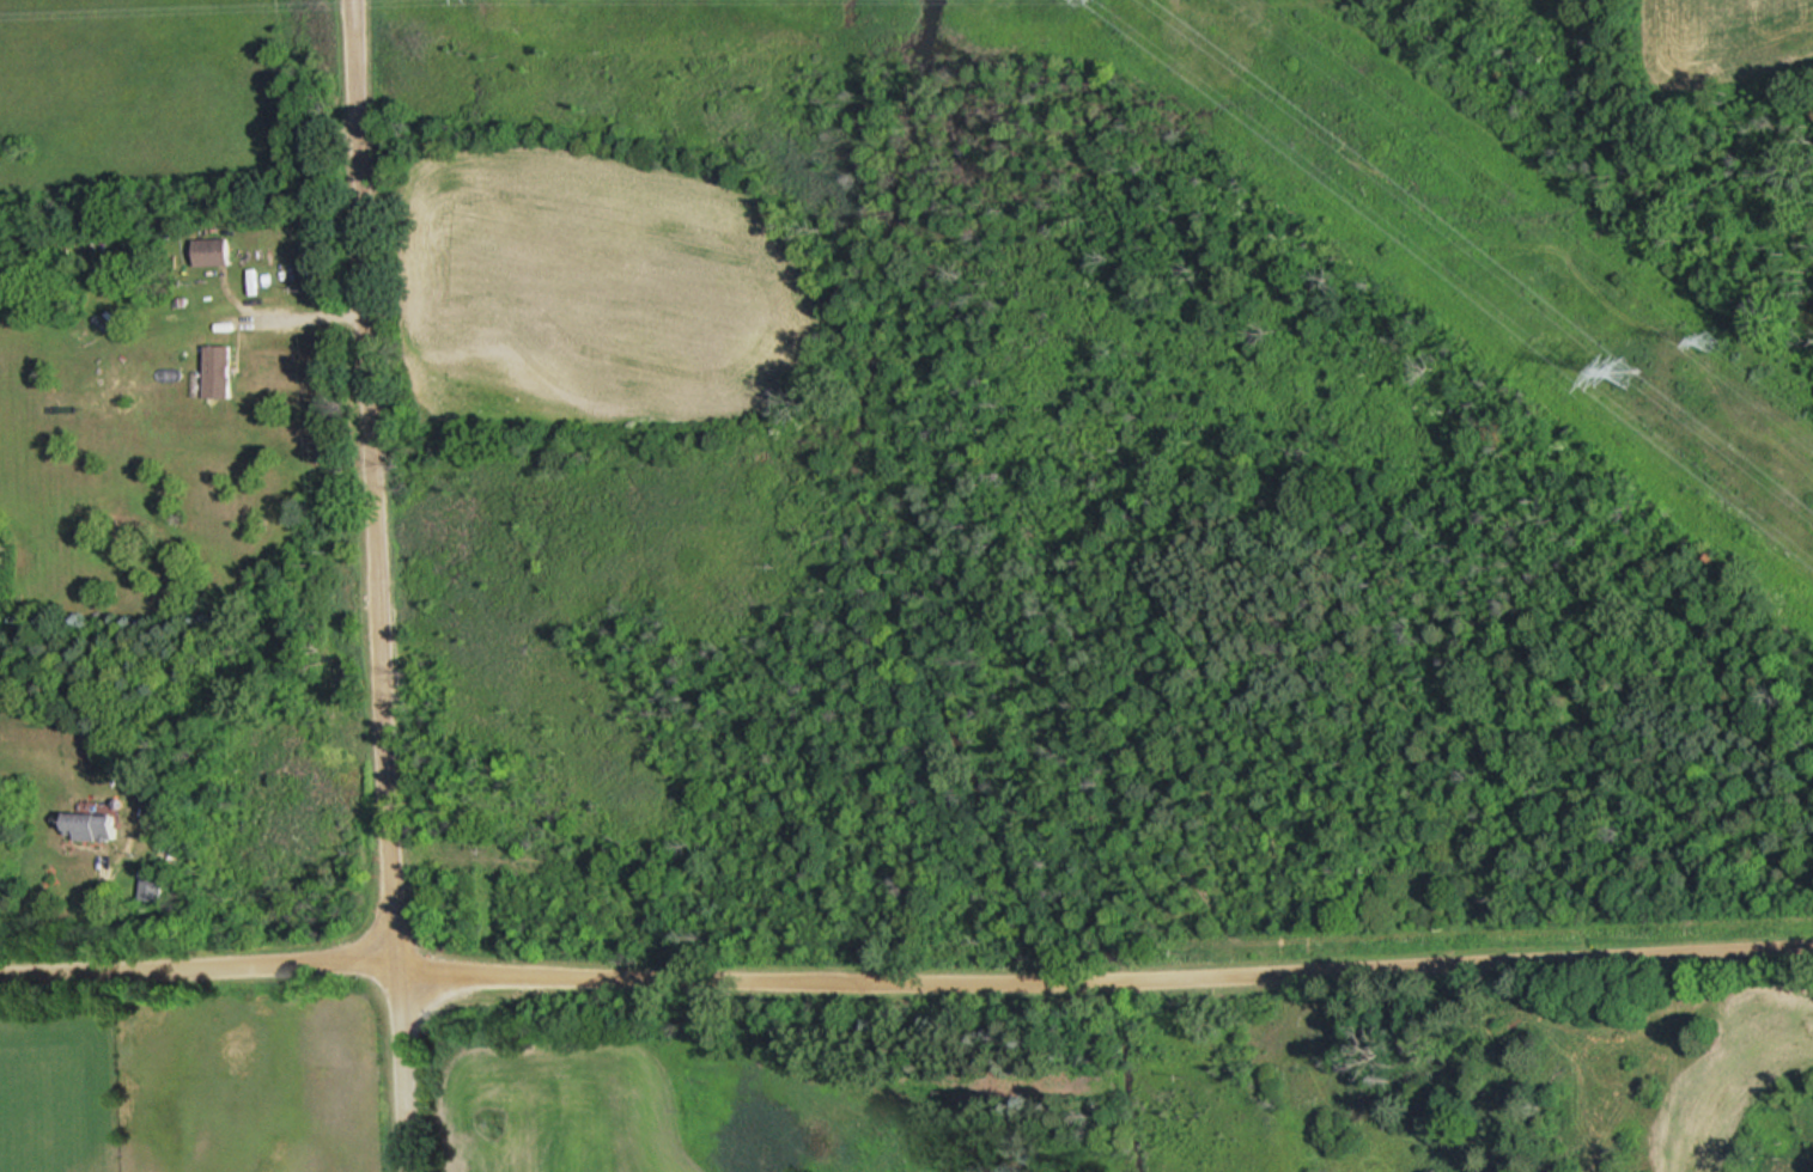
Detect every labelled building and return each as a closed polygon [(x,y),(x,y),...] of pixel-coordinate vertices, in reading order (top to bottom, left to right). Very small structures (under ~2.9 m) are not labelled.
[(229,238),(194,239),(195,266),(229,265),(229,238)] [(230,345),(205,345),(205,397),(230,397),(230,345)] [(112,838),(112,803),(95,803),(95,810),(63,810),(64,839),(112,838)]
